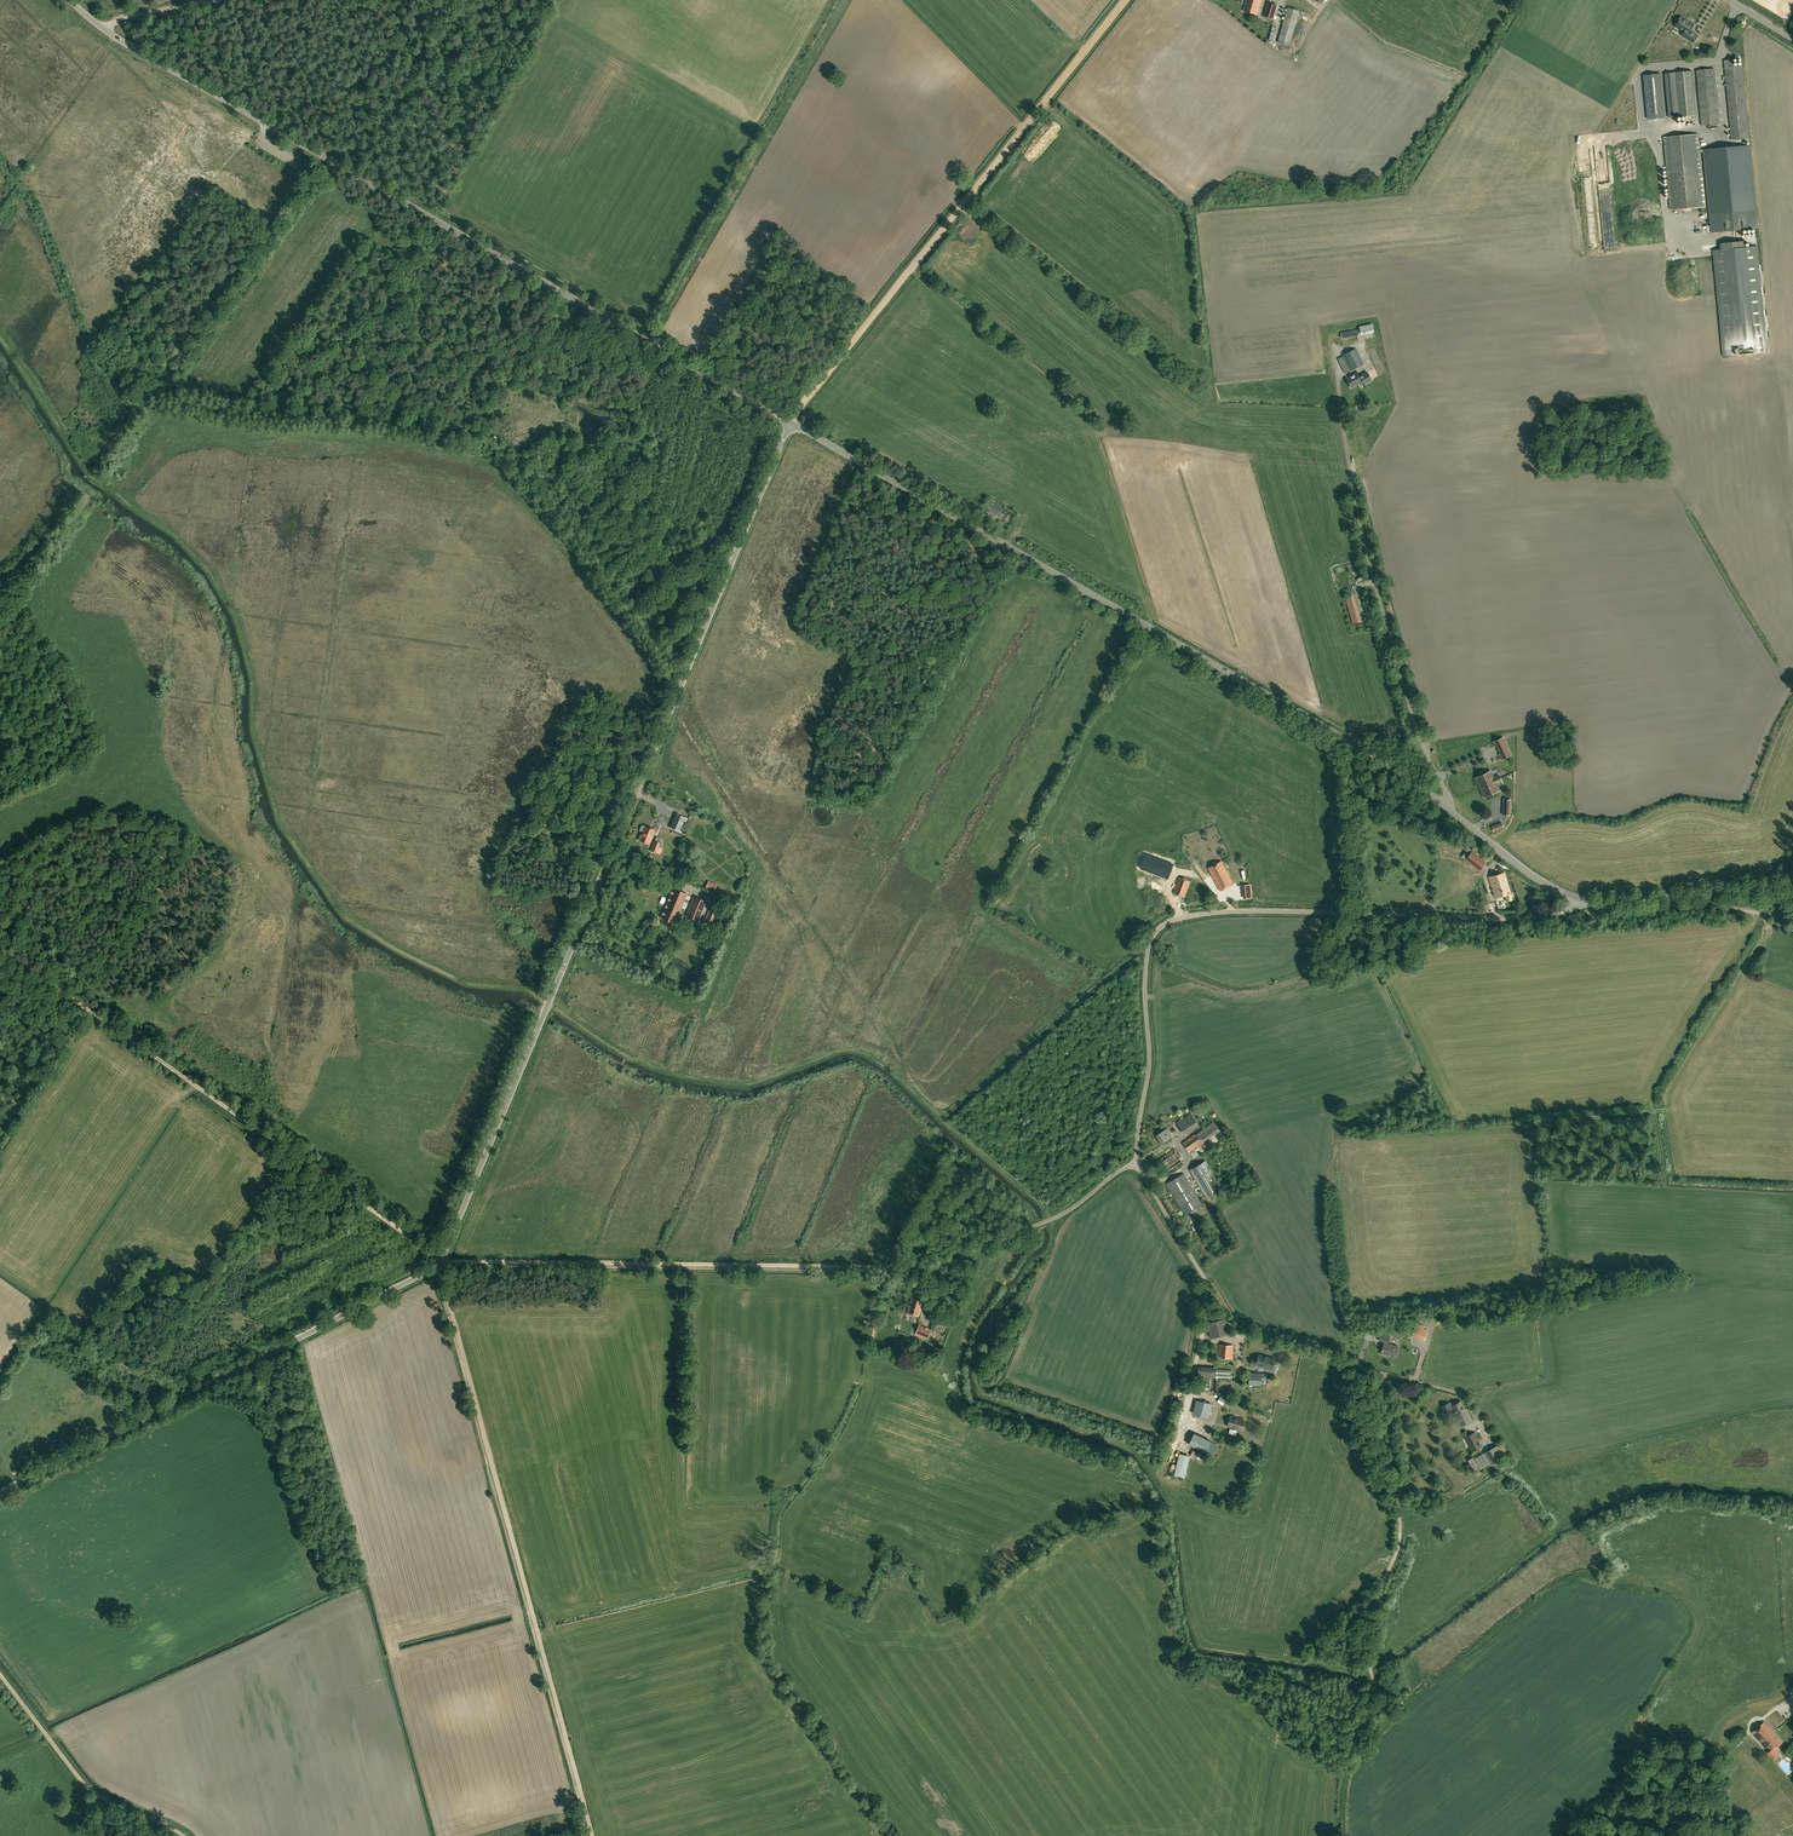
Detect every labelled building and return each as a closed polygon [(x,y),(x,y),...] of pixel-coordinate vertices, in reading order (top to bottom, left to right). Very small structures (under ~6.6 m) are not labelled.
[(1244,10),(1257,14),(1261,0),(1246,0),(1244,10)] [(1274,19),(1277,7),(1278,6),(1267,3),(1263,16),(1274,19)] [(1300,10),(1288,7),(1278,42),(1290,45),(1300,10)] [(1678,22),(1675,26),(1683,31),(1681,35),(1693,42),(1697,35),(1690,31),(1694,25),(1681,17),(1680,18),(1679,19),(1677,20),(1678,22)] [(1273,41),(1277,28),(1271,26),(1267,39),(1273,41)] [(1724,60),(1725,67),(1732,139),(1749,138),(1742,66),(1734,66),(1733,60),(1724,60)] [(1715,68),(1697,70),(1702,125),(1720,123),(1715,68)] [(1692,71),(1675,72),(1680,116),(1697,115),(1692,71)] [(1679,116),(1675,72),(1665,73),(1669,117),(1679,116)] [(1644,75),(1648,119),(1665,118),(1661,74),(1644,75)] [(1664,138),(1671,210),(1706,206),(1699,135),(1664,138)] [(1751,145),(1703,149),(1708,200),(1756,195),(1751,145)] [(1756,195),(1708,200),(1711,233),(1759,228),(1756,195)] [(1768,352),(1758,246),(1713,250),(1715,257),(1723,356),(1768,352)] [(1372,323),(1359,326),(1361,334),(1373,331),(1372,323)] [(1360,335),(1359,328),(1340,332),(1342,338),(1360,335)] [(1364,363),(1356,348),(1342,355),(1351,371),(1364,363)] [(1358,372),(1346,378),(1351,387),(1362,381),(1360,376),(1358,372)] [(1367,372),(1360,376),(1364,384),(1371,379),(1367,372)] [(1356,594),(1345,597),(1352,623),(1364,619),(1356,594)] [(1371,617),(1376,615),(1368,595),(1363,597),(1371,617)] [(1499,755),(1501,759),(1511,755),(1503,737),(1493,742),(1495,746),(1498,745),(1501,754),(1499,755)] [(1499,774),(1493,776),(1490,771),(1475,778),(1480,788),(1501,778),(1499,774)] [(1497,784),(1503,781),(1501,778),(1480,788),(1484,797),(1499,790),(1497,784)] [(1504,799),(1503,814),(1510,815),(1511,800),(1504,799)] [(682,832),(688,818),(676,813),(670,827),(682,832)] [(1188,842),(1191,814),(1183,813),(1182,830),(1178,829),(1177,842),(1182,843),(1182,841),(1188,842)] [(1191,814),(1185,866),(1194,867),(1200,815),(1191,814)] [(648,843),(654,829),(646,826),(645,826),(643,825),(642,826),(640,830),(640,831),(643,832),(642,833),(641,833),(639,839),(648,843)] [(1161,825),(1156,836),(1167,840),(1172,829),(1161,825)] [(656,853),(660,843),(654,840),(651,850),(656,853)] [(1473,850),(1465,860),(1480,871),(1487,861),(1473,850)] [(1146,869),(1165,876),(1170,863),(1152,856),(1146,869)] [(1222,862),(1213,867),(1209,869),(1220,890),(1233,883),(1222,862)] [(1504,872),(1489,877),(1496,898),(1505,895),(1507,901),(1512,900),(1510,893),(1504,872)] [(1184,897),(1190,882),(1179,878),(1173,893),(1184,897)] [(714,890),(716,883),(709,880),(706,887),(714,890)] [(1208,892),(1208,883),(1193,883),(1192,892),(1208,892)] [(679,922),(680,919),(677,917),(687,893),(673,887),(660,917),(674,923),(675,921),(679,922)] [(1191,893),(1191,904),(1208,904),(1208,894),(1191,893)] [(698,921),(706,901),(694,896),(686,915),(698,921)] [(713,921),(718,908),(712,905),(706,919),(713,921)] [(1199,1125),(1191,1113),(1177,1122),(1185,1134),(1199,1125)] [(1219,1130),(1213,1121),(1198,1133),(1204,1141),(1219,1130)] [(1172,1137),(1167,1128),(1156,1135),(1162,1144),(1172,1137)] [(1190,1152),(1202,1143),(1195,1133),(1183,1142),(1190,1152)] [(1174,1149),(1160,1159),(1167,1171),(1182,1161),(1174,1149)] [(1207,1198),(1223,1189),(1206,1160),(1190,1170),(1207,1198)] [(1202,1205),(1184,1173),(1167,1183),(1185,1215),(1202,1205)] [(919,1316),(924,1302),(912,1298),(907,1312),(919,1316)] [(939,1310),(930,1307),(927,1318),(935,1322),(939,1310)] [(1224,1319),(1212,1322),(1216,1337),(1228,1334),(1224,1319)] [(928,1338),(932,1329),(919,1324),(916,1333),(928,1338)] [(1428,1330),(1415,1326),(1412,1336),(1425,1340),(1428,1330)] [(1384,1342),(1381,1353),(1387,1355),(1388,1353),(1395,1355),(1398,1346),(1388,1344),(1390,1336),(1381,1334),(1379,1340),(1384,1341),(1384,1342)] [(1219,1357),(1232,1358),(1233,1345),(1219,1344),(1219,1357)] [(1258,1354),(1257,1359),(1252,1358),(1251,1364),(1256,1365),(1272,1369),(1275,1358),(1258,1354)] [(1216,1367),(1198,1366),(1198,1379),(1215,1380),(1216,1377),(1216,1369),(1216,1367)] [(1231,1370),(1216,1369),(1216,1377),(1231,1378),(1231,1370)] [(1265,1380),(1266,1373),(1249,1372),(1249,1385),(1261,1386),(1262,1380),(1265,1380)] [(1197,1400),(1194,1412),(1208,1416),(1211,1404),(1197,1400)] [(1452,1409),(1453,1408),(1456,1415),(1455,1415),(1461,1427),(1473,1421),(1467,1408),(1465,1409),(1461,1401),(1452,1405),(1450,1402),(1441,1406),(1445,1414),(1452,1410),(1452,1409)] [(1236,1417),(1231,1415),(1228,1426),(1242,1429),(1245,1420),(1236,1418),(1236,1417)] [(1466,1431),(1462,1433),(1464,1437),(1466,1437),(1473,1451),(1482,1446),(1474,1432),(1469,1435),(1466,1431)] [(1212,1441),(1195,1432),(1189,1444),(1206,1452),(1212,1441)] [(1489,1464),(1490,1465),(1505,1456),(1498,1444),(1483,1453),(1489,1464)] [(1190,1454),(1198,1458),(1200,1451),(1193,1448),(1190,1454)] [(1179,1453),(1174,1475),(1181,1477),(1186,1455),(1179,1453)] [(1483,1453),(1473,1459),(1477,1466),(1479,1470),(1486,1466),(1489,1464),(1483,1453)] [(1472,1457),(1467,1460),(1472,1468),(1477,1466),(1472,1457)] [(1768,1752),(1774,1759),(1780,1753),(1774,1747),(1781,1741),(1765,1722),(1753,1733),(1769,1751),(1768,1752)] [(1741,1737),(1735,1742),(1738,1746),(1744,1740),(1741,1737)] [(1746,1740),(1739,1745),(1741,1749),(1748,1743),(1746,1740)]
